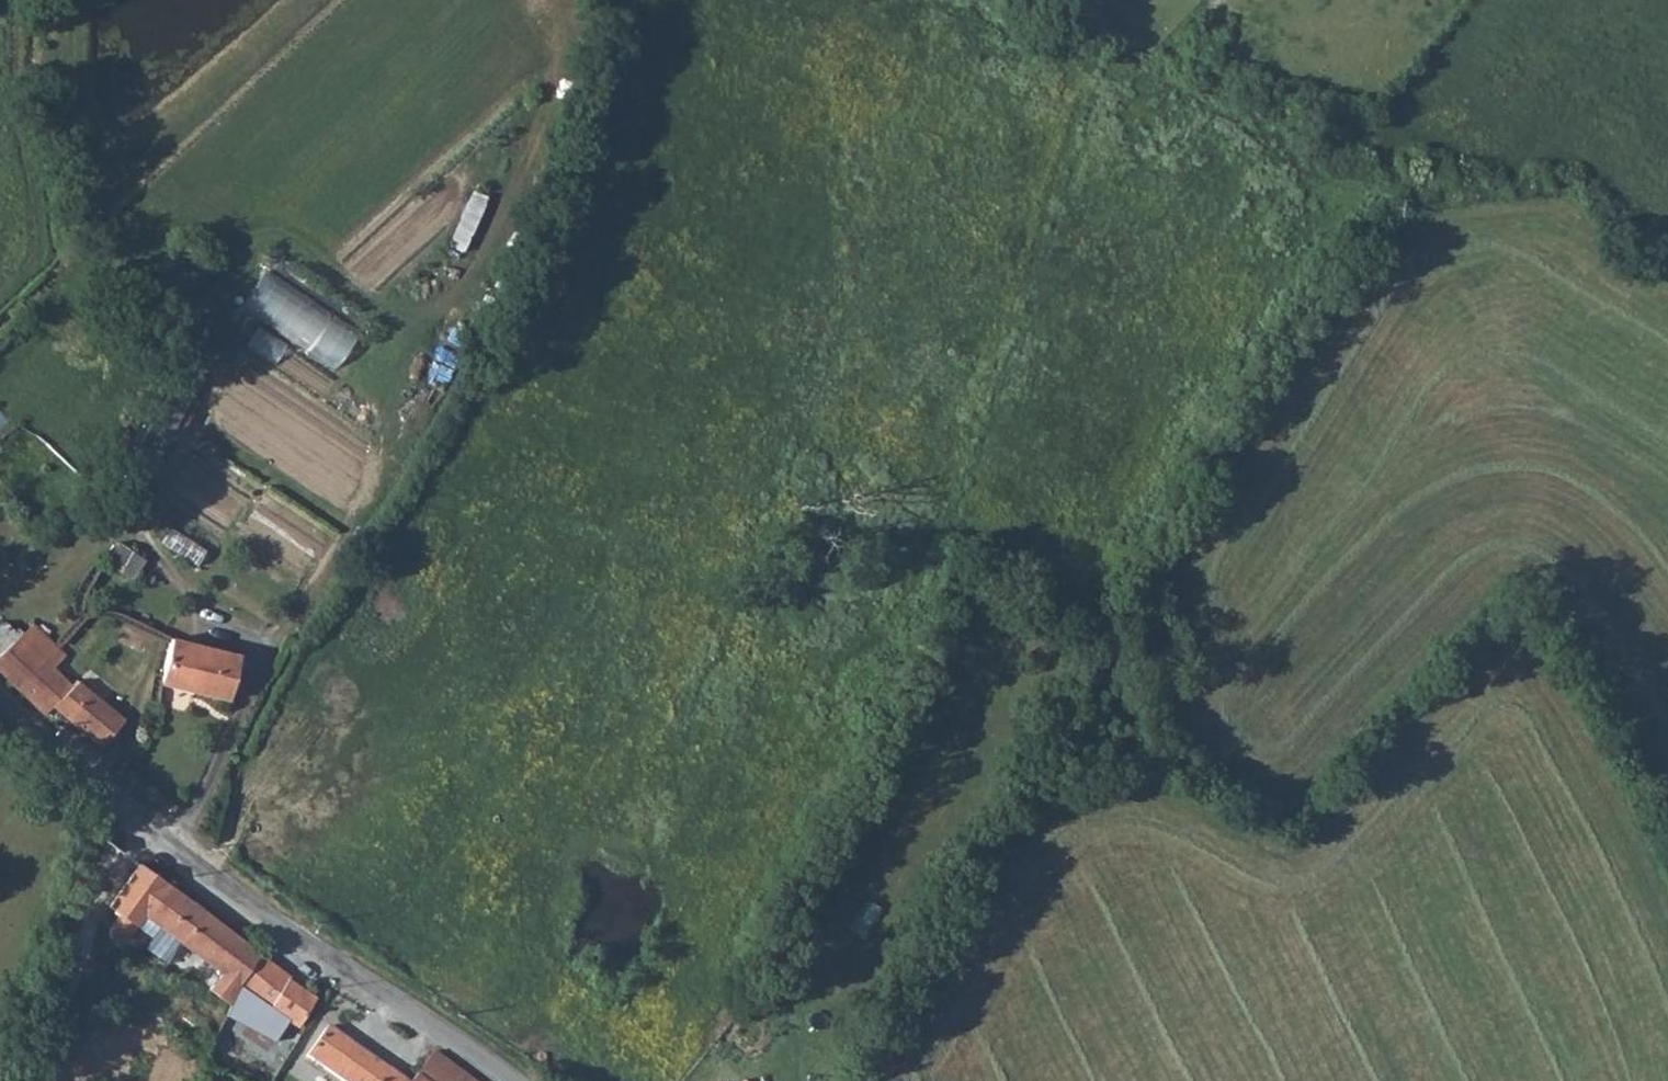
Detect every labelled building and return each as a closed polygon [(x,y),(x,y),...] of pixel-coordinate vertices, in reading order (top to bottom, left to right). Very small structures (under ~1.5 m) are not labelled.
[(476,250),(492,194),(471,188),(455,245),(476,250)] [(342,362),(363,324),(262,271),(242,309),(342,362)] [(0,653),(0,674),(45,715),(55,705),(101,745),(125,719),(79,680),(74,684),(16,634),(0,653)] [(171,640),(162,679),(229,695),(239,656),(171,640)] [(120,913),(138,925),(145,915),(167,884),(139,862),(108,904),(120,913)] [(186,946),(238,986),(244,976),(260,953),(167,884),(145,915),(161,928),(186,946)] [(120,913),(112,926),(129,937),(138,925),(120,913)] [(153,939),(177,957),(186,946),(161,928),(153,939)] [(233,996),(243,1003),(249,994),(297,1026),(315,996),(287,977),(288,973),(260,953),(244,976),(238,986),(233,996)] [(387,1069),(326,1026),(306,1055),(342,1080),(379,1080),(387,1069)] [(463,1073),(434,1052),(411,1080),(456,1080),(463,1073)] [(387,1069),(379,1080),(404,1080),(387,1069)] [(463,1073),(456,1080),(473,1080),(463,1073)]
